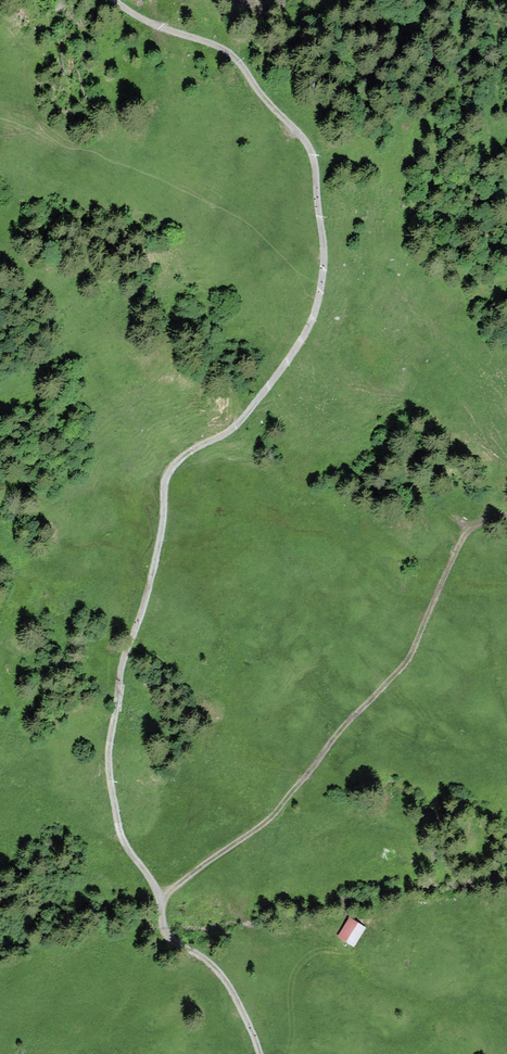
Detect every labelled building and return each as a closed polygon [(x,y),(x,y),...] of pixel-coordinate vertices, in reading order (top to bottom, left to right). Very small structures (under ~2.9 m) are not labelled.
[(353,944),(363,929),(349,921),(340,936),(353,944)]
